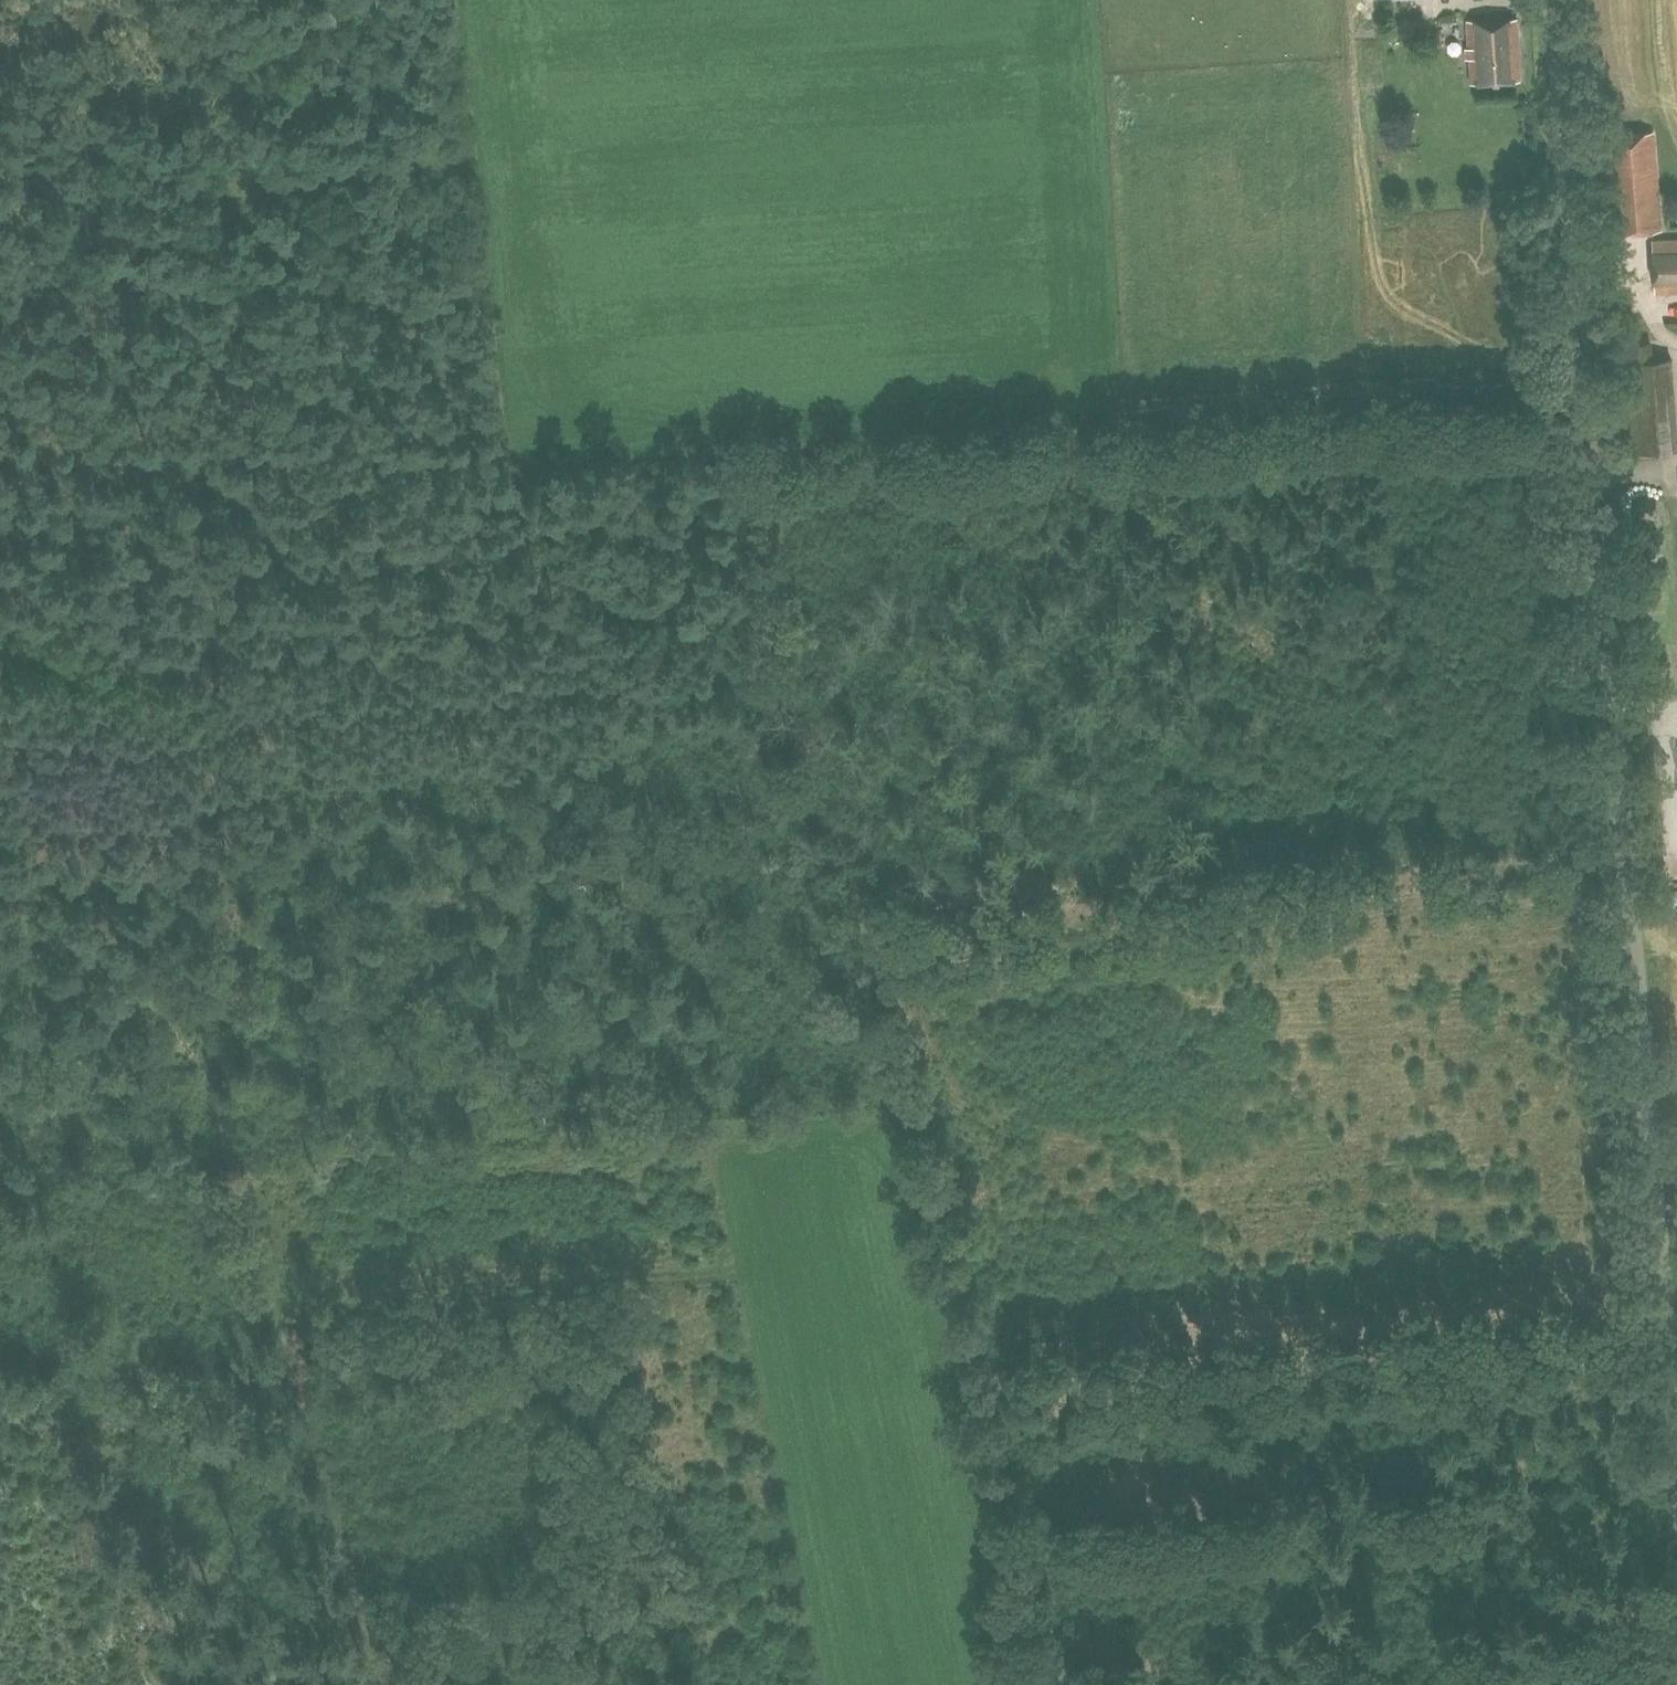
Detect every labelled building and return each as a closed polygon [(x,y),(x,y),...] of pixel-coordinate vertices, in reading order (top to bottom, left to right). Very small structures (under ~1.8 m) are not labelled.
[(1516,17),(1466,21),(1471,83),(1521,79),(1516,17)] [(1652,131),(1608,135),(1616,231),(1661,227),(1652,131)] [(1652,239),(1655,291),(1676,290),(1676,238),(1652,239)] [(1633,449),(1676,445),(1676,440),(1670,357),(1651,359),(1649,341),(1624,343),(1633,449)]
